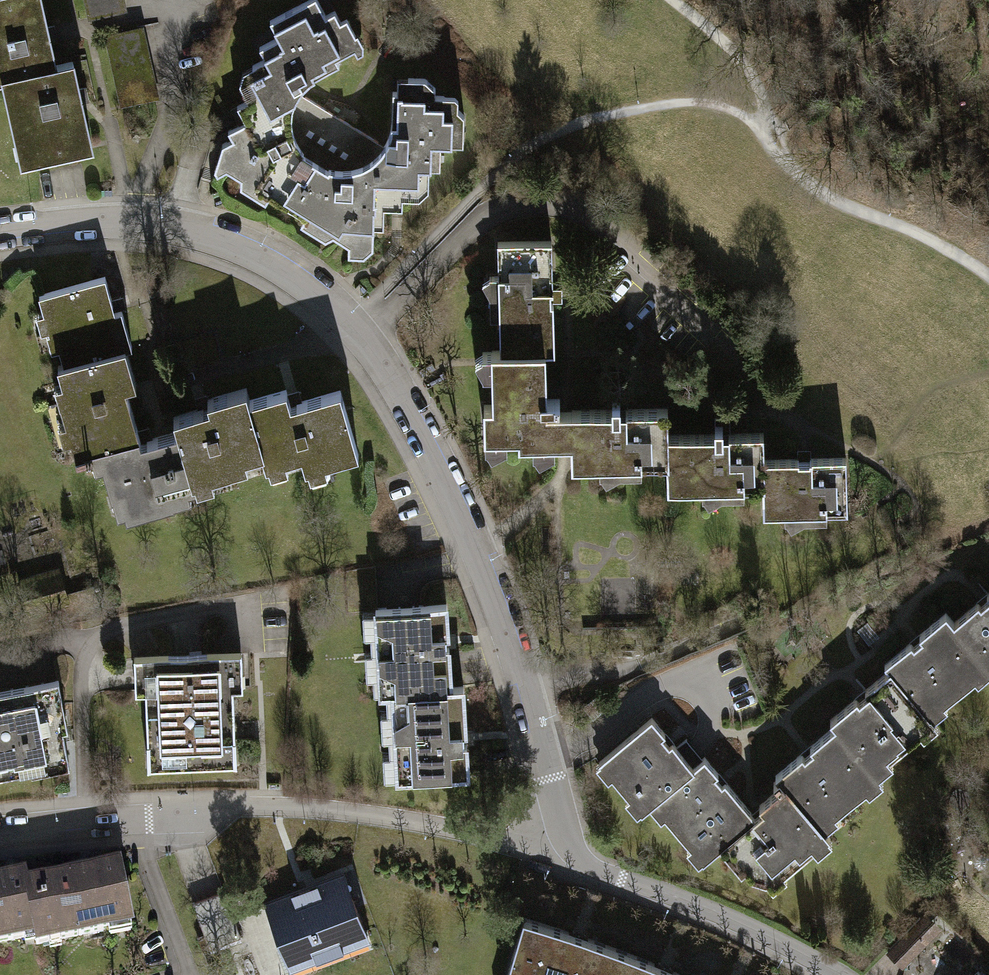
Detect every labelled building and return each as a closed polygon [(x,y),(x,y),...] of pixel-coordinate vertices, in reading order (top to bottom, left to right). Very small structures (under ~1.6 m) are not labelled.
[(54,62),(40,0),(0,0),(0,74),(54,62)] [(88,19),(111,14),(127,11),(125,0),(84,0),(88,19)] [(253,94),(278,81),(295,93),(307,76),(336,61),(333,55),(351,46),(345,35),(350,33),(343,18),(335,22),(330,11),(321,16),(313,0),(305,0),(267,20),(275,36),(255,46),(262,58),(248,65),(251,72),(244,76),(253,94)] [(54,62),(0,74),(0,81),(18,162),(65,152),(89,147),(70,59),(54,62)] [(387,134),(381,145),(400,156),(398,186),(417,186),(417,176),(424,177),(425,167),(437,167),(437,143),(459,143),(460,115),(454,109),(454,98),(451,95),(431,95),(431,88),(421,78),(404,77),(404,90),(388,90),(387,134)] [(278,81),(253,94),(233,104),(239,115),(241,119),(223,129),(227,137),(217,142),(225,157),(219,167),(281,206),(310,156),(294,146),(287,130),(287,113),(295,93),(278,81)] [(381,145),(295,93),(287,113),(287,130),(294,146),(310,156),(335,170),(354,167),(369,160),(381,145)] [(400,156),(381,145),(369,160),(354,167),(335,170),(310,156),(281,206),(344,245),(359,246),(359,236),(369,236),(369,225),(379,226),(379,206),(398,206),(398,186),(400,156)] [(498,349),(545,349),(554,349),(553,299),(549,299),(549,290),(553,290),(552,240),(497,241),(498,349)] [(100,276),(35,295),(46,332),(50,331),(60,365),(122,347),(129,345),(118,309),(111,311),(100,276)] [(132,382),(122,347),(60,365),(55,367),(64,399),(56,402),(73,459),(89,454),(88,450),(93,447),(136,435),(121,385),(132,382)] [(571,442),(571,408),(546,408),(545,349),(498,349),(491,349),(492,403),(484,403),(484,434),(517,434),(517,442),(571,442)] [(283,388),(244,399),(259,452),(262,464),(297,454),(301,468),(354,453),(336,390),(287,403),(283,388)] [(169,416),(173,430),(188,483),(228,471),(225,462),(259,452),(244,399),(241,389),(205,399),(207,405),(169,416)] [(668,462),(668,432),(668,406),(620,407),(620,401),(610,401),(610,408),(571,408),(571,442),(571,463),(668,462)] [(764,487),(763,457),(763,431),(721,432),(721,424),(714,424),(714,432),(668,432),(668,462),(668,488),(764,487)] [(136,435),(93,447),(107,496),(117,494),(123,514),(168,502),(165,493),(191,486),(188,483),(173,430),(137,440),(136,435)] [(846,456),(763,457),(764,487),(764,512),(847,512),(846,456)] [(952,622),(986,661),(988,665),(988,597),(982,603),(979,599),(952,622)] [(385,693),(396,692),(446,690),(446,687),(441,606),(359,611),(360,633),(381,632),(382,649),(362,650),(363,675),(384,673),(385,693)] [(910,640),(884,664),(889,669),(926,712),(939,701),(943,705),(973,679),(970,675),(986,661),(952,622),(944,613),(919,635),(922,638),(914,644),(910,640)] [(239,650),(131,654),(132,691),(142,690),(145,767),(233,764),(230,687),(240,686),(239,650)] [(855,697),(830,718),(835,724),(873,767),(885,756),(889,760),(920,733),(916,729),(930,717),(926,712),(889,669),(864,691),(866,694),(859,701),(855,697)] [(57,677),(8,687),(0,688),(0,775),(27,770),(28,773),(67,765),(61,730),(67,729),(57,677)] [(446,690),(396,692),(396,707),(376,708),(378,738),(397,737),(398,750),(381,751),(382,776),(462,773),(459,687),(446,687),(446,690)] [(650,717),(603,759),(615,773),(610,777),(628,798),(632,794),(644,808),(655,798),(693,766),(671,741),(668,744),(661,735),(663,733),(650,717)] [(802,751),(776,773),(779,776),(819,822),(832,811),(835,815),(866,788),(863,784),(877,772),(873,767),(835,724),(810,746),(813,749),(805,756),(802,751)] [(693,766),(655,798),(667,813),(663,816),(690,848),(693,845),(705,858),(718,847),(754,816),(724,781),(721,783),(715,775),(718,773),(704,756),(693,766)] [(754,816),(718,847),(741,874),(744,871),(750,878),(764,884),(779,871),(783,876),(814,849),(811,845),(827,831),(819,822),(779,776),(772,782),(778,788),(759,805),(762,809),(754,816)] [(127,924),(116,869),(23,888),(32,932),(34,943),(127,924)] [(264,905),(291,974),(373,944),(347,874),(264,905)] [(21,879),(0,883),(0,939),(32,932),(23,888),(21,879)] [(222,887),(192,899),(205,932),(235,920),(222,887)] [(925,911),(888,949),(902,963),(939,925),(925,911)] [(522,916),(504,974),(598,974),(609,944),(522,916)] [(609,944),(598,974),(682,974),(609,944)]
